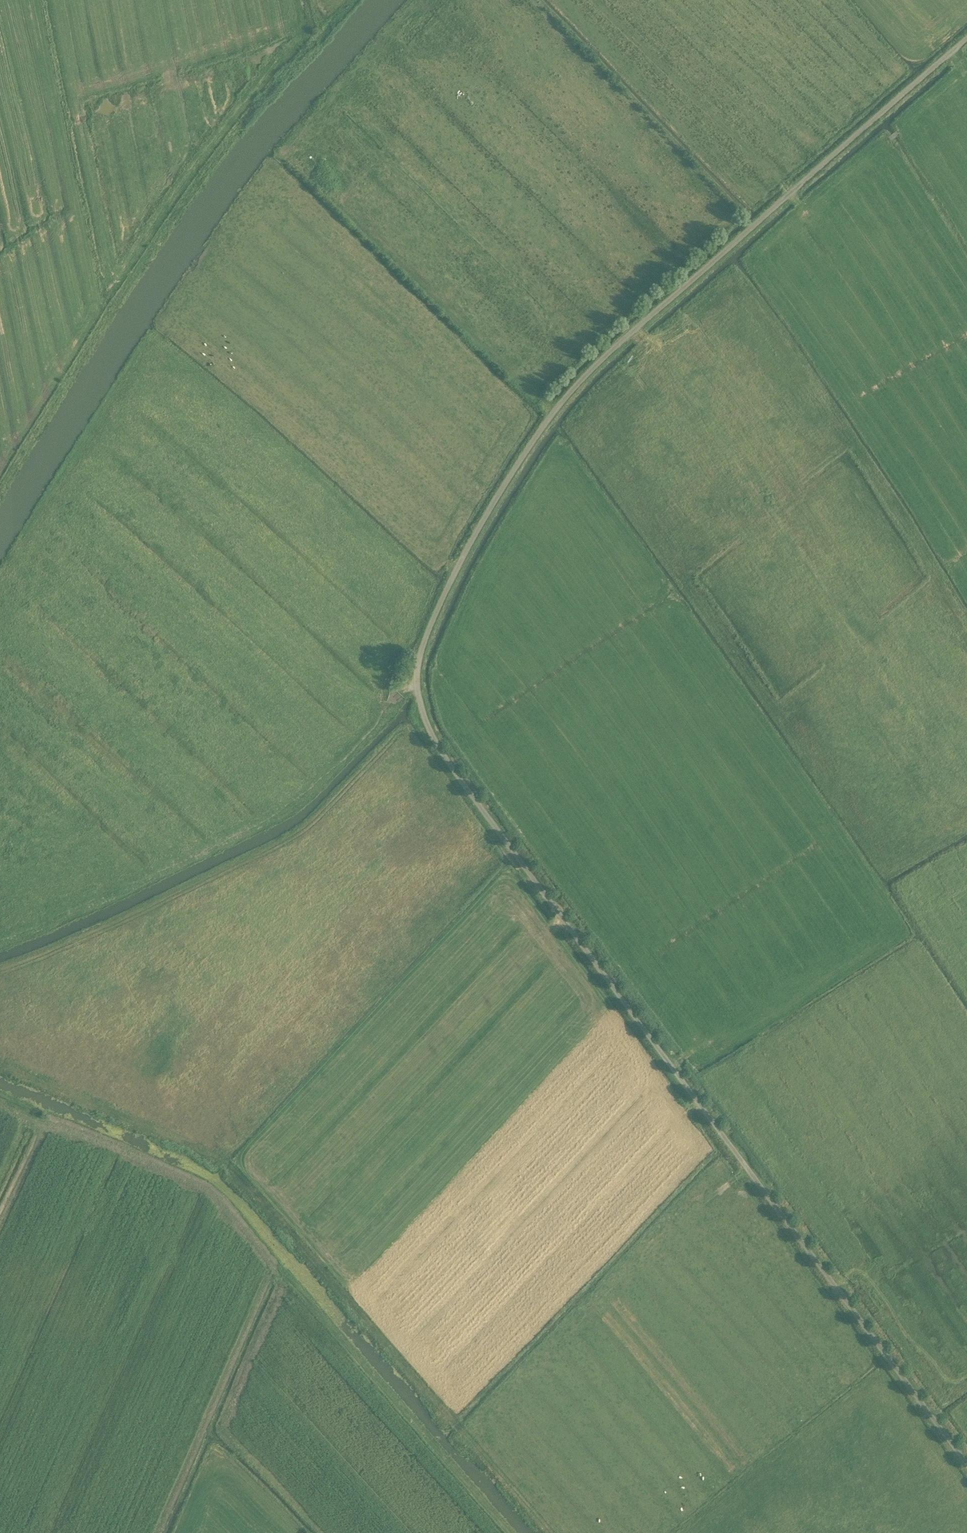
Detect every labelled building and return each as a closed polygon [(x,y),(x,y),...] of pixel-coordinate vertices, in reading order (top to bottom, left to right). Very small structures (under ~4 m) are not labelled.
[(474,93),(471,97),(479,104),(483,99),(474,93)]
